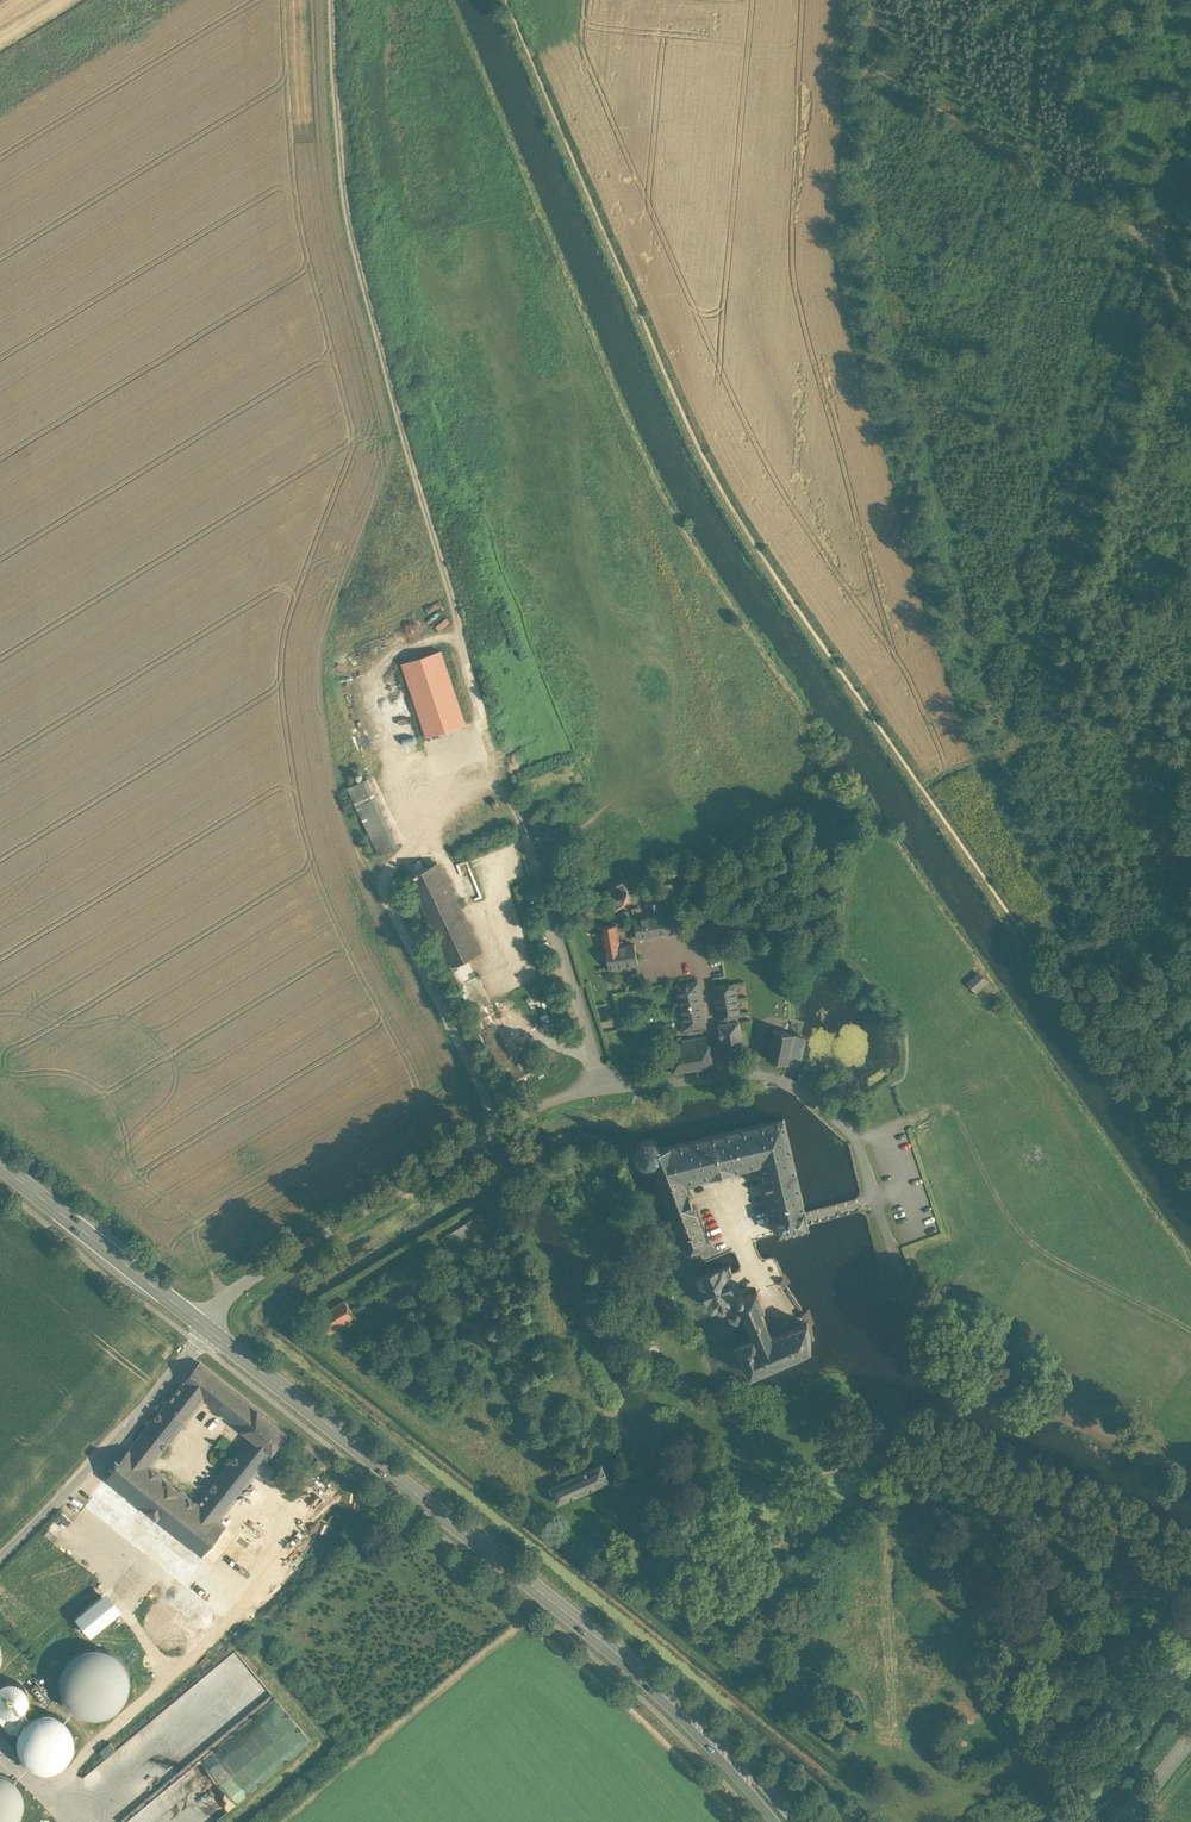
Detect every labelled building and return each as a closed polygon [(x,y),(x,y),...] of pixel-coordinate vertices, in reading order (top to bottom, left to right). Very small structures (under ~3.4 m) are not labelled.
[(465,723),(440,650),(403,662),(427,736),(465,723)] [(427,736),(403,662),(394,665),(419,739),(427,736)] [(399,845),(367,778),(348,787),(380,854),(399,845)] [(480,952),(437,862),(408,875),(451,965),(468,957),(480,952)] [(628,891),(622,881),(605,890),(615,908),(624,903),(632,899),(628,891)] [(660,900),(653,902),(655,916),(662,915),(660,900)] [(653,902),(646,903),(649,917),(655,916),(653,902)] [(662,915),(655,916),(659,934),(681,930),(678,912),(662,915)] [(649,917),(634,920),(637,938),(659,934),(655,916),(649,917)] [(730,922),(702,926),(707,938),(732,930),(730,922)] [(630,923),(620,925),(622,935),(632,933),(630,923)] [(616,926),(603,928),(604,940),(616,938),(618,938),(616,926)] [(632,933),(622,935),(623,946),(627,965),(637,963),(632,933)] [(623,946),(617,947),(616,938),(604,940),(606,949),(609,968),(627,965),(623,946)] [(468,957),(451,965),(459,983),(473,977),(476,975),(476,976),(477,975),(468,957)] [(989,980),(981,972),(970,982),(977,991),(989,980)] [(698,982),(677,985),(678,993),(680,1006),(701,1002),(698,982)] [(735,982),(713,986),(718,1017),(729,1015),(740,1013),(735,982)] [(701,1002),(680,1006),(685,1033),(706,1030),(701,1002)] [(729,1015),(718,1017),(720,1024),(730,1022),(729,1018),(730,1018),(730,1016),(729,1016),(729,1015)] [(730,1022),(720,1024),(723,1042),(741,1038),(738,1020),(730,1022)] [(779,1030),(773,1028),(766,1058),(788,1063),(790,1055),(801,1057),(806,1036),(779,1030)] [(707,1036),(689,1039),(691,1053),(693,1052),(695,1066),(711,1064),(707,1036)] [(689,1039),(670,1042),(671,1049),(674,1069),(674,1070),(695,1066),(693,1052),(691,1053),(689,1039)] [(671,1049),(663,1050),(666,1070),(674,1069),(671,1049)] [(791,1065),(800,1067),(801,1057),(793,1056),(791,1065)] [(706,1240),(684,1181),(762,1162),(778,1226),(780,1233),(809,1226),(807,1219),(805,1209),(804,1209),(784,1119),(659,1148),(658,1145),(656,1142),(653,1141),(650,1140),(646,1139),(642,1141),(639,1144),(636,1148),(636,1153),(637,1157),(640,1161),(644,1163),(648,1164),(653,1163),(686,1250),(697,1246),(696,1244),(706,1240)] [(486,1210),(469,1221),(471,1225),(476,1233),(493,1223),(486,1210)] [(471,1225),(453,1236),(458,1245),(476,1233),(471,1225)] [(722,1268),(719,1269),(718,1268),(716,1269),(717,1269),(706,1273),(704,1274),(705,1275),(702,1276),(700,1275),(700,1276),(699,1275),(698,1277),(700,1278),(699,1278),(701,1279),(703,1285),(702,1285),(703,1287),(708,1297),(707,1297),(708,1299),(709,1299),(712,1305),(711,1306),(712,1307),(711,1308),(713,1309),(714,1308),(715,1307),(718,1305),(719,1306),(720,1307),(722,1308),(724,1308),(726,1308),(727,1308),(738,1303),(735,1295),(733,1290),(733,1289),(733,1287),(732,1288),(728,1277),(728,1276),(732,1274),(732,1275),(733,1274),(733,1273),(732,1273),(730,1267),(730,1265),(729,1265),(728,1266),(725,1268),(724,1267),(725,1266),(723,1266),(723,1267),(722,1267),(722,1268)] [(811,1347),(809,1319),(772,1334),(761,1308),(765,1307),(757,1288),(742,1295),(741,1292),(735,1295),(738,1303),(727,1308),(731,1316),(732,1316),(736,1317),(737,1319),(746,1315),(753,1333),(735,1340),(750,1374),(810,1348),(812,1347),(811,1347)] [(345,1299),(317,1317),(327,1334),(355,1316),(351,1309),(345,1299)] [(288,1432),(200,1362),(169,1400),(190,1416),(205,1398),(253,1436),(273,1452),(288,1432)] [(199,1504),(151,1466),(155,1460),(190,1416),(169,1400),(134,1445),(130,1449),(129,1449),(107,1477),(204,1554),(226,1526),(219,1520),(225,1512),(205,1496),(199,1504)] [(253,1436),(205,1496),(225,1512),(273,1452),(253,1436)] [(598,1465),(573,1476),(572,1476),(570,1477),(570,1478),(550,1487),(557,1503),(609,1480),(602,1463),(601,1464),(600,1463),(597,1465),(598,1465)] [(193,1615),(206,1603),(184,1581),(171,1593),(193,1615)] [(123,1609),(106,1591),(103,1594),(118,1613),(123,1609)] [(118,1613),(103,1594),(77,1616),(92,1634),(118,1613)] [(88,1715),(97,1716),(106,1714),(114,1710),(121,1704),(127,1697),(130,1688),(130,1679),(129,1670),(125,1662),(119,1655),(112,1650),(103,1647),(94,1646),(85,1648),(77,1651),(70,1657),(65,1665),(61,1673),(61,1682),(62,1691),(66,1700),(72,1706),(79,1712),(88,1715)] [(7,1713),(13,1713),(19,1710),(23,1706),(26,1700),(26,1694),(25,1689),(21,1684),(16,1680),(10,1679),(4,1679),(0,1681),(0,1711),(2,1712),(7,1713)] [(40,1770),(49,1771),(57,1769),(64,1764),(70,1758),(74,1751),(75,1742),(74,1734),(71,1726),(66,1720),(59,1715),(51,1712),(43,1712),(34,1714),(27,1718),(21,1724),(18,1732),(16,1740),(17,1749),(20,1756),(25,1763),(32,1768),(40,1770)] [(111,1740),(101,1749),(107,1756),(117,1747),(111,1740)] [(15,1818),(20,1811),(22,1803),(22,1795),(19,1788),(15,1781),(9,1776),(2,1773),(0,1772),(0,1821),(11,1821),(15,1818)]
